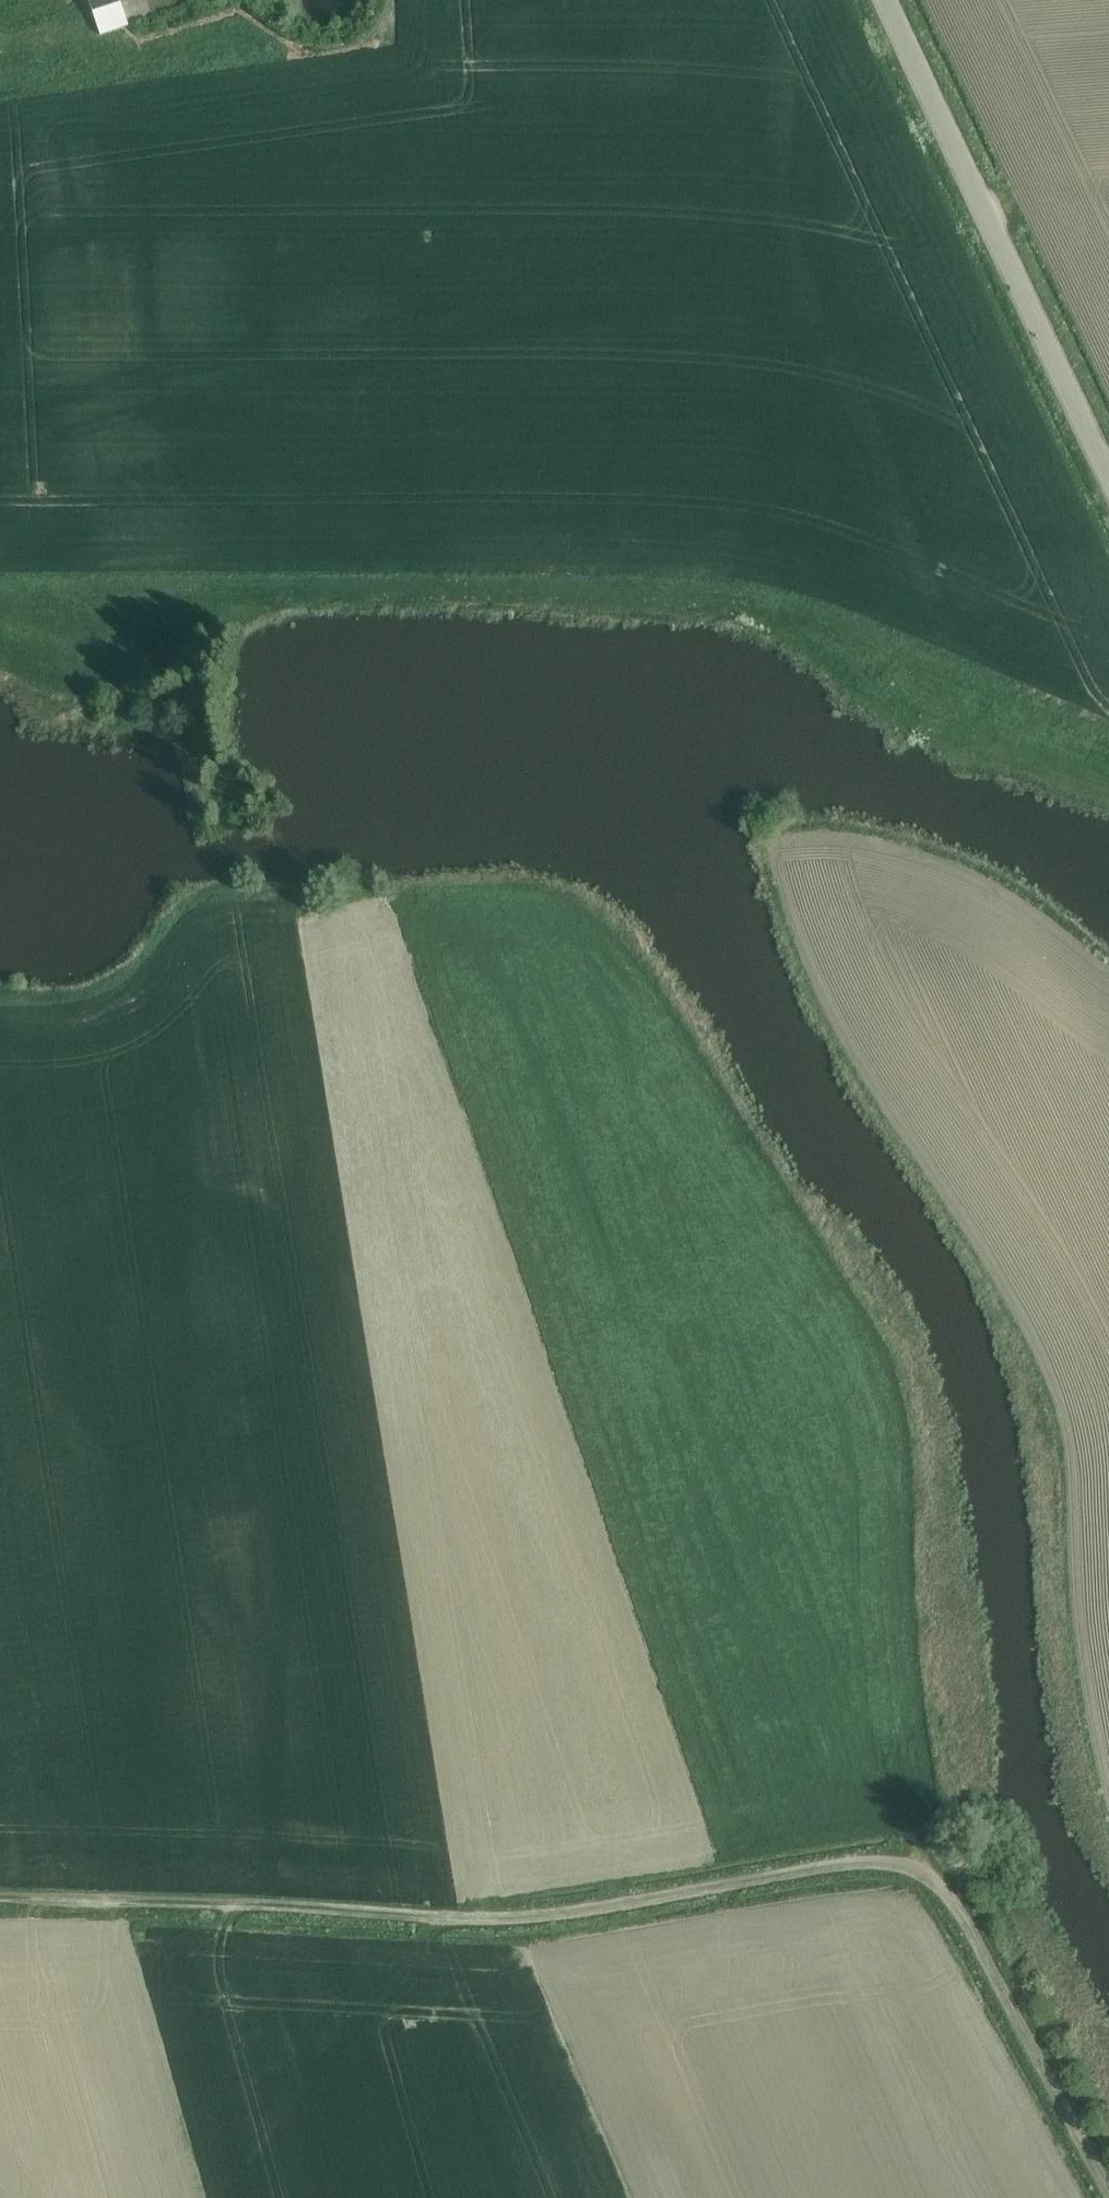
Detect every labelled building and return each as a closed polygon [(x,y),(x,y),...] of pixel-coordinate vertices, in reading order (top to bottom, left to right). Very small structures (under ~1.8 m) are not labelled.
[(98,31),(100,35),(127,25),(118,0),(88,0),(98,31)]
